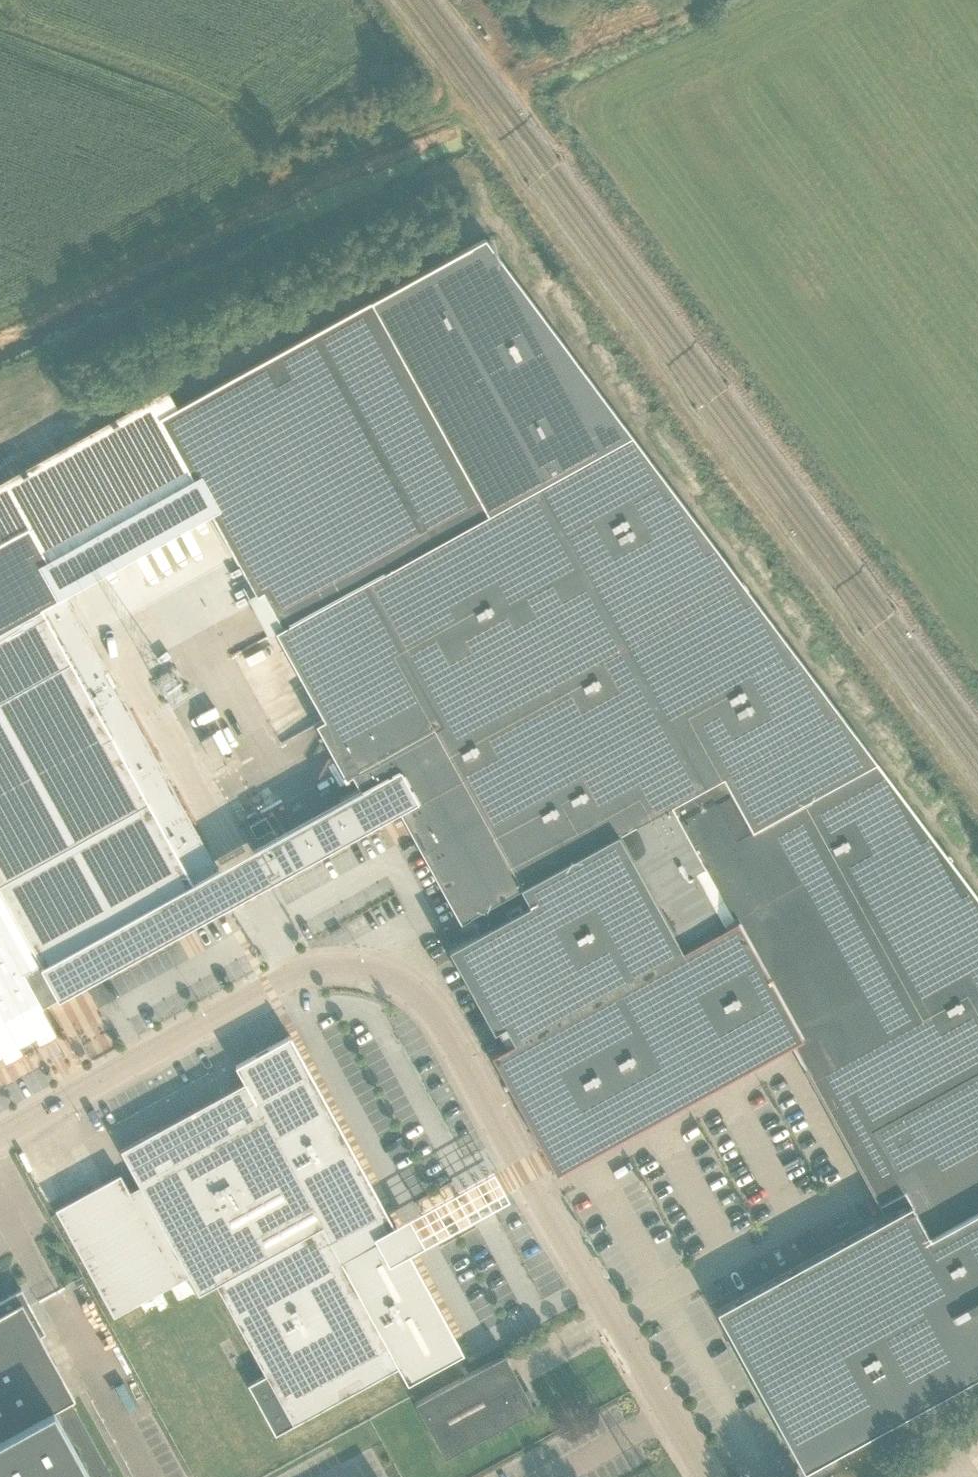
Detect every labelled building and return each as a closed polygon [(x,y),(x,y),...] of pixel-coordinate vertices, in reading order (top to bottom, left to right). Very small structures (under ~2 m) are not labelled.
[(160,417),(199,490),(256,595),(263,591),(282,627),(276,630),(324,718),(317,723),(346,777),(352,773),(361,790),(281,834),(282,836),(296,860),(407,798),(425,830),(497,961),(492,978),(499,991),(492,1018),(551,1126),(551,1127),(553,1129),(555,1132),(557,1134),(560,1137),(563,1139),(565,1140),(568,1141),(570,1142),(572,1142),(574,1143),(576,1143),(578,1143),(580,1143),(582,1143),(584,1143),(586,1143),(587,1143),(589,1142),(590,1142),(592,1141),(593,1141),(594,1141),(594,1140),(595,1140),(596,1140),(596,1139),(597,1139),(599,1138),(687,1089),(788,1033),(882,1204),(906,1191),(912,1202),(888,1215),(718,1308),(805,1468),(841,1448),(977,1373),(977,893),(484,238),(178,407),(160,417)] [(45,969),(221,870),(54,571),(199,490),(160,417),(178,407),(167,388),(0,481),(0,887),(45,969)] [(211,735),(201,741),(216,768),(226,762),(211,735)] [(217,781),(231,806),(249,796),(234,771),(217,781)] [(248,826),(254,838),(271,830),(264,817),(248,826)] [(1,1056),(5,1063),(24,1053),(20,1046),(35,1037),(39,1044),(57,1034),(43,1007),(60,998),(44,970),(44,969),(0,890),(0,1057),(1,1056)] [(56,1208),(114,1314),(188,1274),(199,1293),(217,1283),(265,1374),(248,1383),(275,1432),(398,1365),(408,1383),(464,1353),(290,1035),(236,1065),(245,1081),(121,1150),(140,1185),(129,1190),(120,1173),(56,1208)] [(69,1397),(74,1394),(49,1350),(41,1335),(47,1332),(23,1288),(0,1300),(0,1476),(114,1476),(69,1397)] [(446,1455),(535,1406),(506,1352),(415,1401),(446,1455)]
